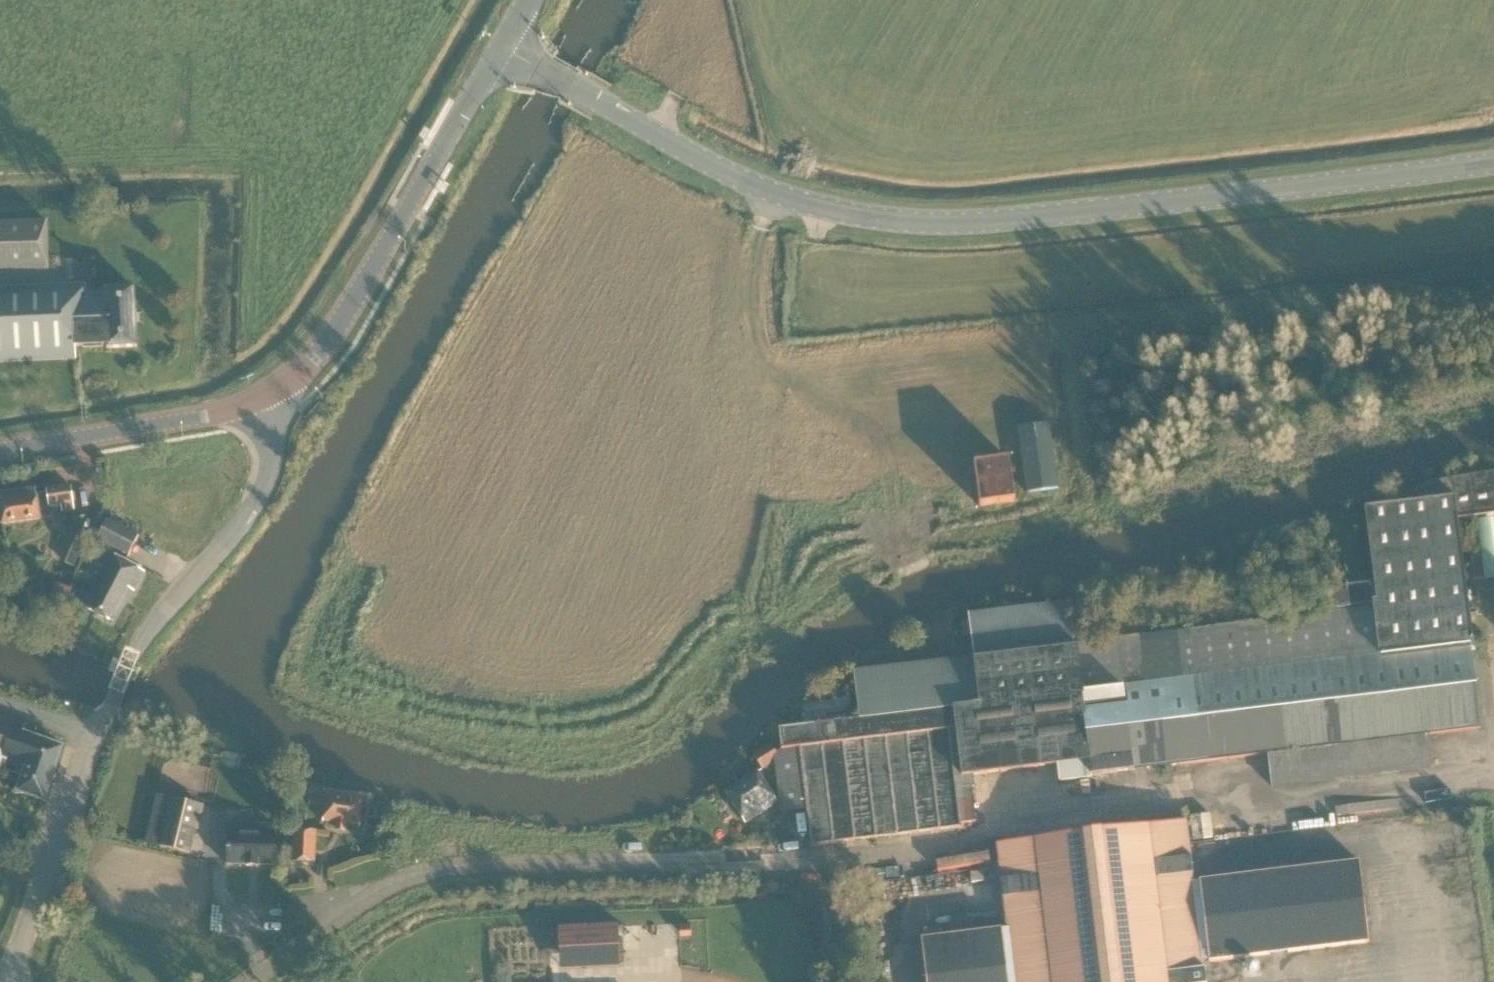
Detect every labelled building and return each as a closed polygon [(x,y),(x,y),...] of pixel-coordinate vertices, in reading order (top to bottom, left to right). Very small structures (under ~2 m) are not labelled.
[(46,222),(0,223),(0,272),(47,270),(46,222)] [(72,286),(75,347),(106,346),(107,349),(137,347),(133,288),(104,290),(104,294),(85,295),(84,285),(72,286)] [(75,347),(72,286),(0,289),(0,363),(76,359),(75,347)] [(1017,428),(1026,493),(1058,489),(1049,423),(1017,428)] [(983,453),(972,455),(973,465),(979,507),(1014,502),(1008,460),(985,464),(983,453)] [(1456,520),(1493,515),(1493,474),(1493,475),(1462,479),(1451,482),(1456,520)] [(1458,535),(1456,520),(1451,482),(1430,486),(1392,498),(1392,496),(1391,496),(1392,505),(1364,509),(1374,581),(1345,585),(1346,592),(1334,594),(1336,611),(1075,644),(1082,694),(1080,694),(1088,761),(1086,761),(1087,776),(1091,776),(1266,754),(1270,788),(1432,769),(1428,735),(1479,728),(1468,639),(1471,639),(1458,535)] [(36,495),(36,489),(0,494),(0,510),(2,525),(40,520),(38,508),(48,506),(49,507),(61,505),(62,512),(74,510),(71,487),(46,490),(47,493),(36,495)] [(106,520),(96,540),(127,555),(138,536),(106,520)] [(1476,522),(1484,580),(1493,578),(1493,522),(1493,520),(1476,522)] [(110,554),(82,607),(109,621),(126,587),(133,591),(143,572),(124,562),(110,554)] [(9,575),(7,557),(0,557),(0,576),(9,575)] [(59,621),(72,588),(57,582),(44,616),(59,621)] [(859,721),(778,731),(780,752),(798,749),(798,750),(806,812),(810,847),(961,828),(960,825),(975,823),(971,788),(973,788),(972,776),(1057,765),(1086,761),(1088,761),(1080,694),(1082,694),(1075,644),(1073,644),(1068,603),(968,615),(974,658),(853,672),(859,721)] [(44,802),(63,747),(24,733),(27,725),(0,715),(0,768),(22,776),(16,792),(44,802)] [(752,756),(761,770),(770,764),(773,769),(776,767),(774,752),(775,752),(770,744),(752,756)] [(775,752),(774,752),(776,767),(782,815),(806,812),(806,810),(798,750),(798,749),(780,752),(775,752)] [(1087,776),(1086,761),(1057,765),(1059,783),(1091,779),(1091,776),(1087,776)] [(777,803),(757,772),(725,793),(744,823),(777,803)] [(346,825),(359,827),(363,799),(326,794),(322,822),(336,823),(335,828),(345,829),(346,825)] [(196,829),(198,830),(203,806),(156,795),(145,843),(190,853),(196,829)] [(998,864),(1006,930),(1000,930),(999,929),(920,938),(926,981),(1205,981),(1202,962),(1368,942),(1358,861),(1192,881),(1185,822),(996,845),(998,864)] [(259,827),(259,833),(227,833),(227,865),(246,865),(246,866),(258,867),(258,865),(274,865),(275,827),(259,827)] [(313,860),(314,833),(295,832),(294,859),(313,860)] [(983,872),(971,874),(972,882),(984,881),(983,872)] [(619,922),(558,925),(558,941),(560,971),(620,968),(620,963),(619,922)]
